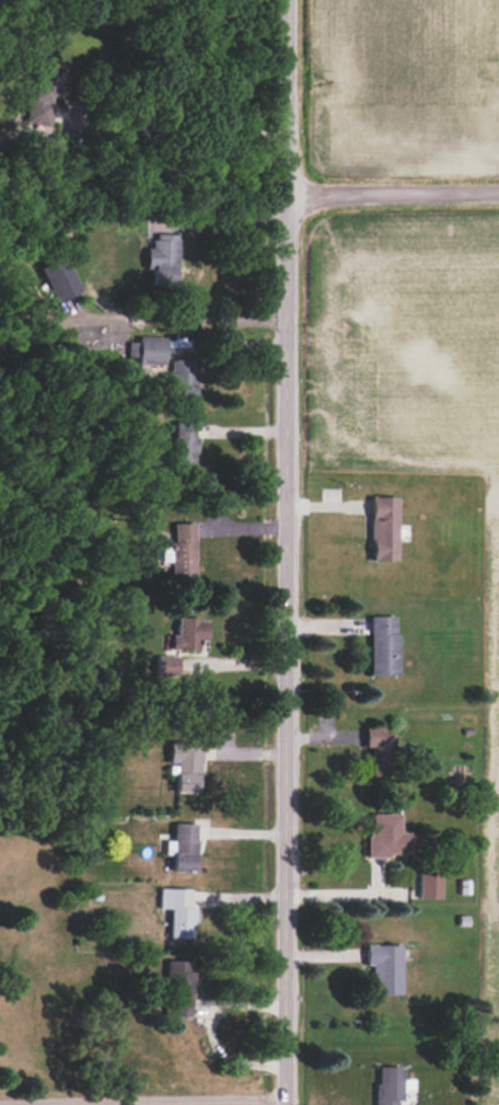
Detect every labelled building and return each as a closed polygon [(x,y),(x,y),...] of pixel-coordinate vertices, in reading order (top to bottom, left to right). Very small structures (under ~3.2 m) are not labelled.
[(25,120),(52,126),(64,66),(37,61),(25,120)] [(178,234),(153,234),(153,247),(146,247),(145,268),(152,269),(151,286),(176,286),(178,234)] [(77,292),(64,257),(40,265),(52,301),(77,292)] [(163,364),(164,337),(137,336),(137,342),(128,342),(128,356),(137,357),(137,363),(163,364)] [(170,373),(159,373),(159,384),(165,384),(165,388),(166,388),(166,402),(195,402),(195,359),(170,359),(170,373)] [(195,423),(171,422),(170,470),(193,471),(195,423)] [(397,497),(370,496),(369,560),(395,561),(397,497)] [(154,511),(133,512),(134,522),(154,520),(154,511)] [(395,616),(368,616),(369,675),(396,675),(395,616)] [(206,641),(206,618),(176,617),(175,636),(168,635),(168,649),(198,650),(199,640),(206,641)] [(177,656),(157,655),(156,672),(177,672),(177,656)] [(370,747),(371,776),(394,775),(393,733),(382,733),(382,726),(363,726),(364,747),(370,747)] [(173,792),(198,793),(200,744),(168,743),(167,763),(174,763),(173,792)] [(399,813),(367,814),(368,856),(408,856),(408,832),(400,832),(399,813)] [(164,840),(163,854),(170,854),(170,872),(193,872),(194,823),(172,823),(172,841),(164,840)] [(418,873),(418,898),(440,898),(440,873),(418,873)] [(158,909),(169,909),(168,937),(193,938),(193,907),(188,907),(188,888),(159,888),(158,909)] [(400,945),(365,945),(365,965),(372,965),(372,995),(401,994),(400,945)] [(191,1016),(192,961),(165,960),(164,1016),(191,1016)] [(397,1100),(402,1100),(402,1066),(376,1067),(376,1104),(397,1104),(397,1100)]
